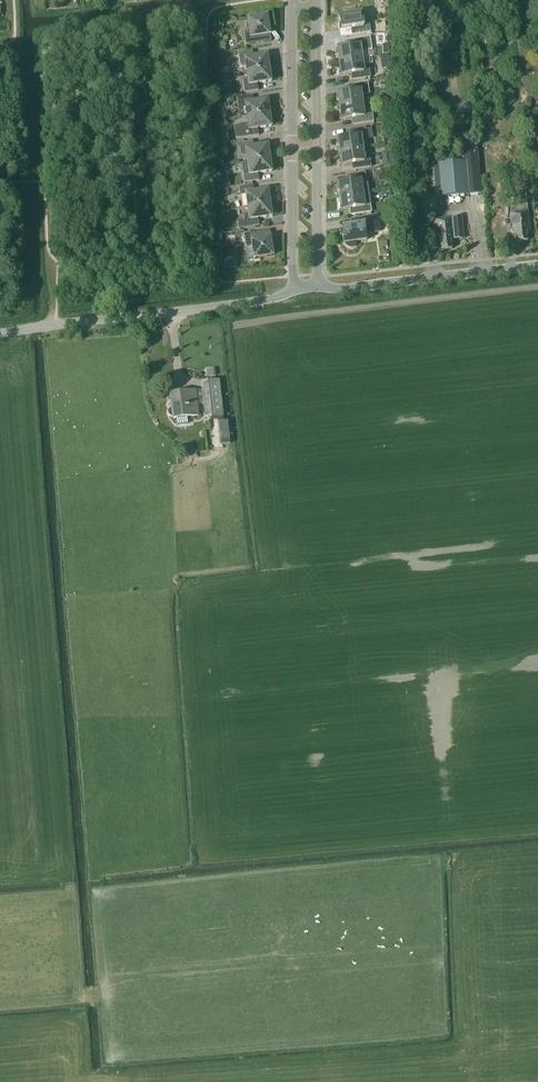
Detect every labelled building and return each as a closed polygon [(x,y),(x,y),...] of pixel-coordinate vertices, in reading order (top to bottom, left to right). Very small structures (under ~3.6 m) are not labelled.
[(354,14),(354,12),(346,13),(347,15),(339,16),(340,23),(339,23),(339,30),(353,28),(354,34),(371,32),(369,20),(363,21),(362,13),(354,14)] [(269,30),(266,16),(249,19),(249,18),(248,18),(250,31),(244,32),(245,45),(271,41),(270,30),(269,30)] [(338,55),(339,61),(362,58),(361,51),(372,49),(370,37),(348,40),(349,46),(336,48),(336,55),(338,55)] [(246,64),(247,72),(269,68),(267,55),(253,57),(252,51),(238,53),(240,65),(246,64)] [(362,58),(339,61),(340,68),(339,68),(339,75),(351,73),(354,79),(371,77),(369,64),(363,65),(362,58)] [(271,81),(269,68),(247,72),(248,79),(243,80),(244,92),(258,90),(257,83),(271,81)] [(339,100),(340,106),(362,103),(361,95),(370,94),(368,82),(348,85),(349,91),(336,93),(336,100),(339,100)] [(256,115),(270,113),(268,100),(261,101),(254,102),(252,96),(239,98),(236,98),(240,118),(242,117),(247,117),(256,115)] [(363,111),(362,103),(340,106),(341,113),(339,113),(339,120),(353,118),(354,124),(374,122),(372,110),(363,111)] [(270,113),(247,117),(247,118),(248,124),(243,125),(233,126),(235,139),(245,137),(254,136),(259,135),(258,128),(262,128),(263,127),(272,126),(270,113)] [(339,145),(340,151),(362,148),(361,141),(367,140),(365,127),(348,130),(349,136),(336,138),(336,145),(339,145)] [(247,162),(270,158),(268,145),(254,147),(253,141),(239,143),(241,155),(246,154),(247,162)] [(363,156),(362,148),(340,151),(341,158),(339,158),(339,165),(353,163),(354,169),(371,167),(369,155),(363,156)] [(462,160),(424,163),(428,198),(481,193),(478,150),(461,151),(462,160)] [(270,158),(247,162),(249,169),(243,170),(245,182),(259,180),(258,173),(272,171),(270,158)] [(391,158),(383,159),(384,167),(391,165),(392,165),(391,158)] [(337,183),(337,190),(339,190),(340,197),(369,192),(366,179),(365,172),(351,175),(351,176),(352,180),(352,181),(350,181),(347,182),(337,183)] [(248,207),(270,203),(268,190),(254,192),(253,186),(239,188),(240,195),(246,194),(248,207)] [(528,209),(526,189),(517,190),(519,210),(528,209)] [(340,203),(340,210),(351,209),(352,215),(355,215),(372,212),(370,199),(369,192),(340,197),(341,203),(340,203)] [(441,206),(449,206),(449,197),(441,198),(441,206)] [(270,203),(248,207),(249,214),(243,215),(244,220),(237,221),(238,228),(259,225),(258,218),(272,216),(270,203)] [(529,232),(528,212),(511,214),(513,230),(516,230),(517,242),(527,241),(526,232),(529,232)] [(340,229),(340,236),(343,236),(344,243),(343,243),(343,244),(346,243),(347,246),(349,247),(351,247),(354,246),(355,244),(355,242),(367,240),(367,239),(366,239),(365,232),(374,230),(380,230),(378,215),(371,216),(355,219),(356,227),(353,227),(340,229)] [(464,239),(461,215),(433,218),(434,221),(431,223),(432,227),(435,229),(436,238),(439,237),(441,250),(452,249),(451,240),(464,239)] [(271,241),(269,230),(244,234),(246,247),(252,246),(254,259),(255,259),(255,258),(272,256),(270,241),(271,241)] [(167,412),(167,413),(167,415),(168,416),(169,417),(170,417),(173,417),(173,419),(198,415),(197,405),(206,404),(208,419),(224,417),(219,379),(203,381),(204,390),(195,391),(195,390),(170,394),(172,409),(169,409),(168,410),(167,411),(167,412)] [(230,440),(228,421),(218,422),(220,441),(230,440)]
